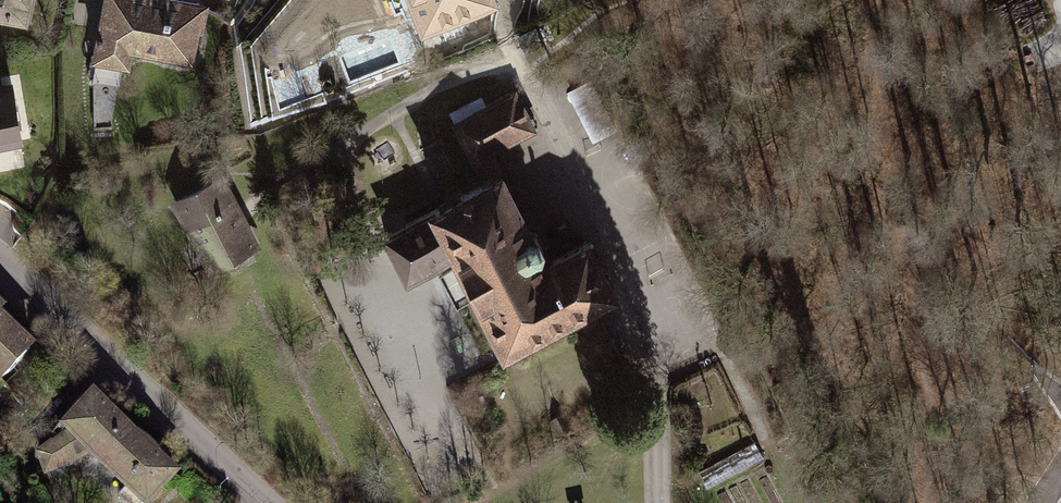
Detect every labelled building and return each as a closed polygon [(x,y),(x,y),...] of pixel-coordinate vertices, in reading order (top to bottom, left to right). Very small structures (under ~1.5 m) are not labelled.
[(30,19),(33,0),(0,0),(0,13),(30,19)] [(195,0),(106,0),(95,55),(125,61),(128,44),(188,56),(199,1),(195,0)] [(502,6),(499,0),(396,0),(401,12),(410,9),(421,38),(502,6)] [(592,80),(567,92),(592,143),(617,130),(592,80)] [(16,134),(7,85),(0,86),(0,137),(16,134)] [(482,185),(503,174),(493,156),(539,132),(517,89),(450,124),(482,185)] [(505,363),(623,301),(592,242),(551,264),(503,174),(482,185),(381,238),(407,288),(452,264),(505,363)] [(226,176),(173,203),(210,274),(262,247),(226,176)] [(29,349),(0,322),(0,381),(29,349)] [(63,434),(67,437),(89,459),(136,502),(162,502),(187,477),(144,438),(138,436),(97,397),(63,434)] [(89,459),(67,437),(38,457),(46,480),(89,459)] [(755,440),(698,471),(708,488),(765,457),(755,440)]
